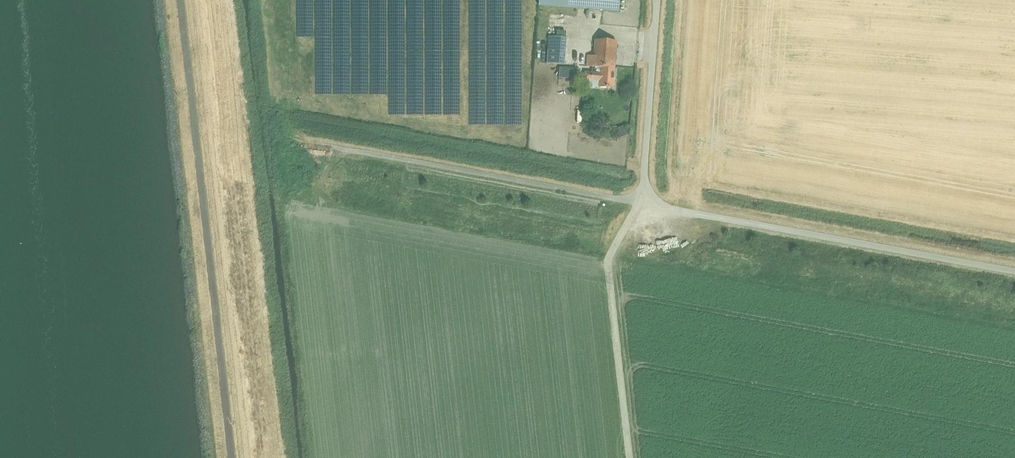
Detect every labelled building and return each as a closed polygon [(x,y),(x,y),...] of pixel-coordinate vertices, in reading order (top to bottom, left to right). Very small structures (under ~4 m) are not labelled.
[(620,0),(539,0),(539,6),(619,12),(620,0)] [(564,65),(567,38),(549,37),(546,64),(564,65)] [(613,89),(617,42),(596,40),(594,56),(588,56),(587,67),(592,67),(592,73),(585,73),(585,80),(600,81),(599,88),(613,89)] [(576,80),(577,69),(560,68),(559,79),(576,80)] [(615,126),(615,129),(617,136),(625,133),(622,126),(615,126)]
